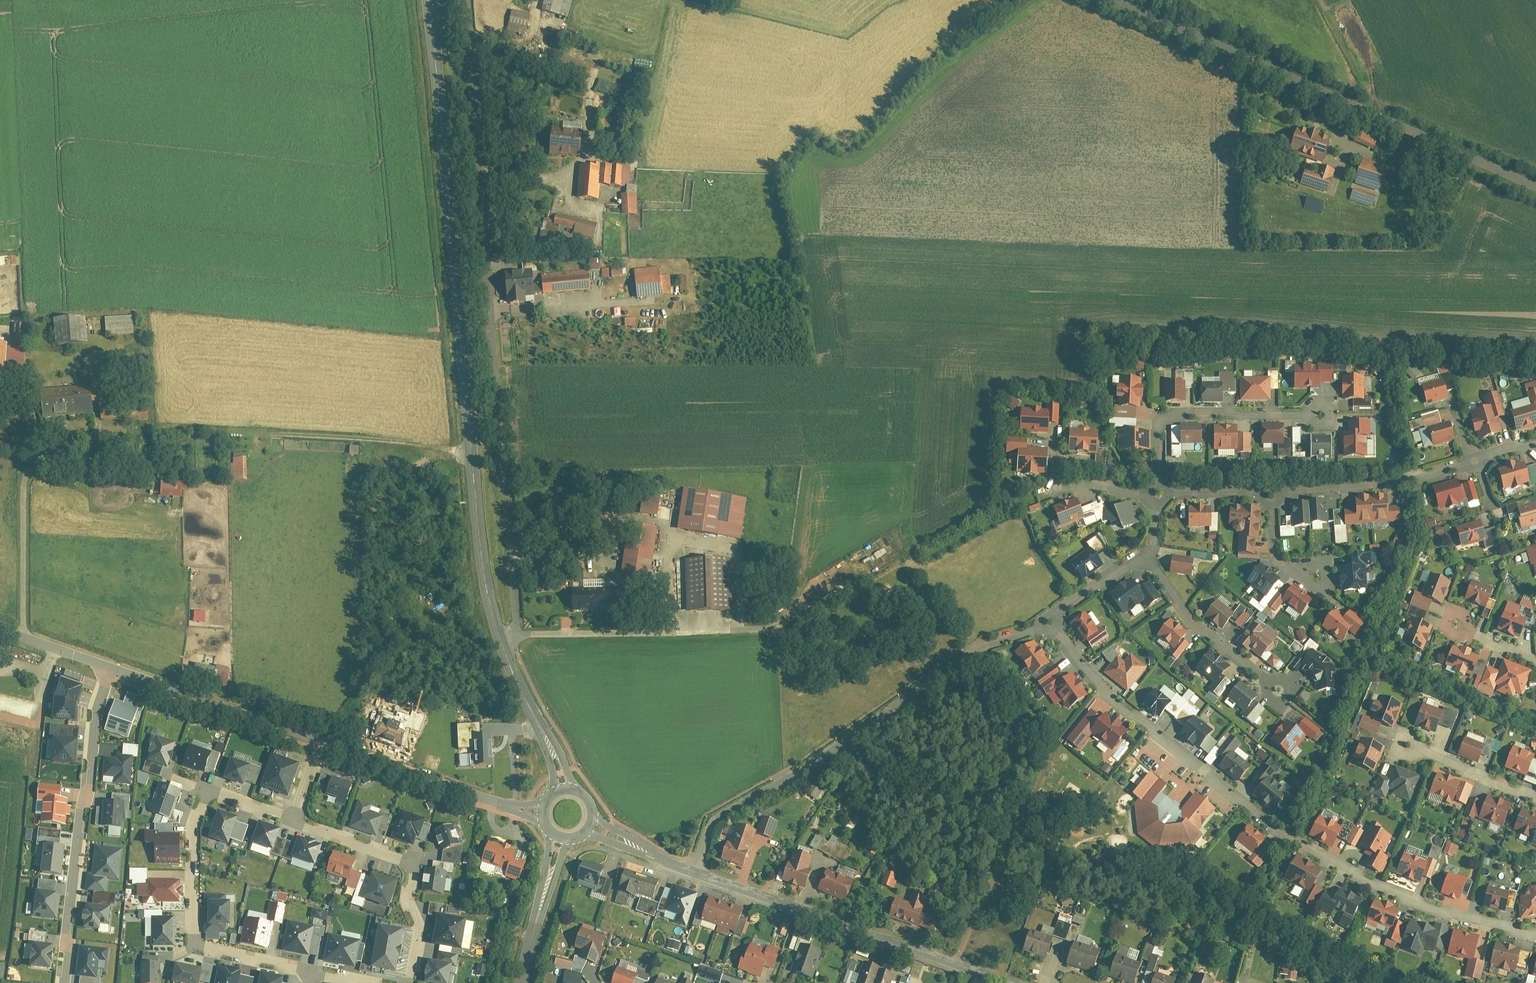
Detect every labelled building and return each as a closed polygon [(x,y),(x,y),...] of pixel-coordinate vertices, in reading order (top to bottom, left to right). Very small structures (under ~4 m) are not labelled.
[(542,14),(568,21),(573,0),(546,0),(542,14)] [(530,14),(512,10),(507,31),(525,35),(530,14)] [(598,79),(595,90),(607,94),(611,83),(598,79)] [(1331,142),(1295,127),(1286,149),(1322,164),(1331,142)] [(1358,128),(1353,141),(1374,148),(1378,135),(1358,128)] [(583,132),(552,129),(550,155),(581,158),(583,132)] [(1388,165),(1362,154),(1346,196),(1372,206),(1388,165)] [(1307,161),(1299,184),(1328,194),(1336,172),(1307,161)] [(594,167),(580,166),(577,199),(600,201),(601,186),(630,188),(632,167),(594,164),(594,167)] [(637,194),(622,195),(622,216),(638,215),(637,194)] [(598,224),(550,213),(548,219),(545,218),(542,231),(546,232),(544,240),(558,243),(561,228),(575,231),(574,235),(594,240),(598,224)] [(588,260),(588,270),(601,270),(601,260),(588,260)] [(658,265),(633,268),(638,301),(663,297),(658,265)] [(609,277),(610,270),(602,269),(601,276),(609,277)] [(590,271),(542,275),(544,295),(592,290),(590,271)] [(532,272),(506,274),(509,306),(524,304),(523,298),(534,297),(532,272)] [(686,293),(686,278),(670,279),(671,294),(686,293)] [(133,316),(105,318),(106,336),(134,334),(133,316)] [(85,317),(53,320),(55,346),(87,344),(85,317)] [(0,343),(0,377),(23,379),(26,345),(0,343)] [(1138,370),(1148,370),(1148,361),(1138,361),(1138,370)] [(1322,365),(1322,382),(1334,383),(1334,363),(1322,363),(1322,365)] [(1297,365),(1296,388),(1322,388),(1322,382),(1322,365),(1297,365)] [(1509,379),(1522,379),(1522,365),(1509,365),(1509,379)] [(1405,372),(1413,380),(1419,374),(1412,366),(1405,372)] [(1187,380),(1187,387),(1196,387),(1196,369),(1187,369),(1187,380)] [(1445,378),(1449,390),(1457,387),(1452,372),(1444,374),(1445,378)] [(1224,383),(1224,392),(1238,392),(1238,373),(1224,373),(1224,383)] [(1355,399),(1367,399),(1367,375),(1345,376),(1345,399),(1355,399)] [(1243,376),(1243,400),(1273,400),(1273,389),(1273,377),(1243,376)] [(1137,407),(1142,407),(1144,378),(1121,377),(1119,406),(1137,407)] [(1429,403),(1451,397),(1449,390),(1445,378),(1423,385),(1429,403)] [(1167,401),(1187,401),(1187,387),(1187,380),(1168,380),(1167,401)] [(1224,392),(1224,383),(1204,383),(1204,402),(1224,402),(1224,392)] [(92,385),(40,390),(43,419),(94,414),(92,385)] [(1497,405),(1500,417),(1507,415),(1500,392),(1485,396),(1488,407),(1497,405)] [(1016,409),(1023,402),(1015,394),(1008,401),(1016,409)] [(1367,399),(1355,399),(1355,407),(1374,407),(1374,399),(1367,399)] [(1050,409),(1049,422),(1061,423),(1062,403),(1050,403),(1050,409)] [(1535,425),(1535,403),(1533,404),(1513,409),(1519,430),(1535,425)] [(1480,439),(1504,432),(1500,417),(1497,405),(1488,407),(1472,411),(1480,439)] [(102,406),(101,419),(148,421),(149,408),(102,406)] [(1137,418),(1137,407),(1119,406),(1116,406),(1116,417),(1137,418)] [(1022,431),(1049,432),(1049,422),(1050,409),(1023,408),(1022,431)] [(1427,414),(1430,427),(1445,423),(1441,410),(1427,414)] [(1136,427),(1137,418),(1116,417),(1112,417),(1112,426),(1136,427)] [(1351,420),(1351,432),(1369,432),(1371,432),(1371,420),(1351,420)] [(1430,427),(1436,445),(1458,439),(1453,421),(1445,423),(1430,427)] [(1286,439),(1286,423),(1263,423),(1263,444),(1286,444),(1286,439)] [(1204,444),(1204,424),(1183,424),(1182,444),(1204,444)] [(1238,434),(1238,425),(1216,425),(1216,450),(1238,450),(1238,434)] [(1295,427),(1295,443),(1304,443),(1304,428),(1295,427)] [(1099,448),(1100,430),(1071,429),(1070,452),(1099,453),(1099,448)] [(1154,431),(1121,429),(1120,448),(1153,450),(1154,431)] [(1351,432),(1346,432),(1346,456),(1369,456),(1369,432),(1351,432)] [(1253,434),(1238,434),(1238,450),(1238,452),(1253,452),(1253,434)] [(1333,457),(1333,435),(1314,435),(1314,457),(1333,457)] [(1020,447),(1028,447),(1029,437),(1010,436),(1009,452),(1020,453),(1020,447)] [(1048,475),(1050,448),(1028,447),(1020,447),(1020,453),(1019,473),(1048,475)] [(1109,448),(1099,448),(1099,453),(1099,466),(1108,466),(1109,448)] [(231,480),(245,480),(245,457),(230,457),(231,480)] [(1500,467),(1506,489),(1532,483),(1527,466),(1526,460),(1500,467)] [(1527,466),(1532,483),(1533,487),(1535,486),(1535,464),(1527,466)] [(1441,508),(1466,501),(1460,479),(1435,486),(1441,508)] [(179,497),(179,489),(185,489),(185,481),(158,480),(158,497),(179,497)] [(1477,481),(1466,484),(1471,502),(1481,499),(1477,481)] [(747,503),(683,494),(678,531),(742,539),(747,503)] [(1358,509),(1359,521),(1391,519),(1390,506),(1389,494),(1357,496),(1358,509)] [(649,496),(648,500),(640,499),(637,513),(657,517),(660,498),(649,496)] [(1063,526),(1086,518),(1082,508),(1079,498),(1056,506),(1063,526)] [(1089,528),(1112,521),(1108,507),(1105,500),(1082,508),(1086,518),(1089,528)] [(1331,521),(1329,500),(1311,501),(1311,504),(1312,523),(1331,521)] [(1122,521),(1124,529),(1143,523),(1138,509),(1135,510),(1132,502),(1117,507),(1122,521)] [(1535,525),(1535,502),(1518,506),(1523,528),(1535,525)] [(1312,523),(1311,504),(1294,505),(1295,516),(1296,526),(1313,525),(1312,523)] [(1113,524),(1122,521),(1117,507),(1116,505),(1108,507),(1112,521),(1113,524)] [(1260,540),(1263,507),(1233,505),(1231,523),(1235,524),(1234,526),(1234,529),(1238,532),(1240,532),(1240,538),(1241,538),(1258,539),(1260,540)] [(1191,525),(1213,525),(1213,513),(1213,506),(1191,506),(1191,525)] [(1402,506),(1390,506),(1391,519),(1391,522),(1403,521),(1402,506)] [(1359,521),(1358,509),(1346,510),(1347,524),(1359,524),(1359,521)] [(1434,519),(1425,521),(1427,528),(1436,526),(1434,519)] [(1464,545),(1488,538),(1486,530),(1484,520),(1459,526),(1464,545)] [(651,578),(658,527),(629,523),(622,573),(651,578)] [(1343,525),(1337,525),(1338,544),(1349,543),(1347,524),(1343,525)] [(1498,527),(1486,530),(1488,538),(1491,547),(1502,544),(1498,527)] [(1093,547),(1099,556),(1110,548),(1100,533),(1088,541),(1093,547)] [(1395,546),(1403,546),(1403,536),(1395,536),(1395,546)] [(1258,539),(1241,538),(1240,553),(1256,554),(1258,539)] [(1528,548),(1533,566),(1535,565),(1535,546),(1528,548)] [(1072,561),(1085,580),(1106,565),(1099,556),(1093,547),(1072,561)] [(1193,552),(1193,558),(1195,559),(1215,560),(1215,554),(1193,552)] [(1351,553),(1352,566),(1367,565),(1374,565),(1373,552),(1351,553)] [(1174,556),(1171,572),(1193,574),(1195,559),(1193,558),(1174,556)] [(1247,580),(1268,596),(1281,580),(1284,577),(1262,560),(1247,580)] [(731,561),(687,563),(688,616),(733,614),(731,561)] [(1342,567),(1343,592),(1369,590),(1367,565),(1352,566),(1342,567)] [(1432,573),(1423,595),(1435,600),(1445,603),(1454,581),(1432,573)] [(1111,593),(1125,613),(1148,598),(1140,588),(1133,577),(1111,593)] [(1151,580),(1140,588),(1148,598),(1152,605),(1163,598),(1151,580)] [(1265,601),(1270,605),(1283,589),(1287,584),(1281,580),(1268,596),(1265,601)] [(1475,580),(1467,600),(1488,608),(1492,599),(1496,588),(1475,580)] [(1315,599),(1296,584),(1289,594),(1284,600),(1303,615),(1315,599)] [(617,588),(572,589),(573,612),(618,610),(617,588)] [(1284,600),(1289,594),(1283,589),(1270,605),(1276,610),(1284,600)] [(1417,593),(1412,606),(1428,612),(1430,613),(1435,600),(1423,595),(1417,593)] [(1206,615),(1224,630),(1233,618),(1237,613),(1219,599),(1206,615)] [(1492,599),(1488,608),(1494,610),(1498,601),(1492,599)] [(1510,601),(1500,629),(1522,638),(1527,624),(1529,619),(1521,616),(1524,607),(1510,601)] [(1237,613),(1233,618),(1238,622),(1249,609),(1243,605),(1237,613)] [(1413,618),(1425,622),(1428,612),(1412,606),(1408,616),(1413,618)] [(1521,616),(1529,619),(1527,624),(1535,627),(1535,615),(1535,611),(1524,607),(1521,616)] [(1288,608),(1285,612),(1296,620),(1298,616),(1288,608)] [(1337,608),(1323,626),(1343,641),(1357,624),(1347,616),(1337,608)] [(1353,608),(1347,616),(1357,624),(1363,629),(1369,621),(1353,608)] [(203,622),(203,611),(192,611),(192,622),(203,622)] [(1072,622),(1086,642),(1089,640),(1101,631),(1087,612),(1072,622)] [(564,617),(564,627),(572,626),(572,617),(564,617)] [(1172,618),(1159,635),(1176,648),(1184,639),(1189,632),(1172,618)] [(1404,642),(1426,650),(1435,626),(1425,622),(1413,618),(1404,642)] [(1240,640),(1262,657),(1277,639),(1255,621),(1240,640)] [(1101,631),(1089,640),(1094,647),(1111,636),(1105,628),(1101,631)] [(1018,650),(1035,675),(1052,663),(1035,638),(1018,650)] [(1191,645),(1184,639),(1176,648),(1172,654),(1179,660),(1191,645)] [(1107,663),(1120,655),(1113,645),(1101,653),(1107,663)] [(1476,673),(1481,658),(1482,656),(1473,653),(1474,650),(1464,646),(1463,650),(1455,647),(1448,664),(1457,668),(1456,671),(1467,676),(1469,673),(1475,675),(1476,673)] [(1310,657),(1302,668),(1317,680),(1318,691),(1340,689),(1336,665),(1316,649),(1310,657)] [(1232,665),(1213,650),(1199,668),(1218,683),(1224,676),(1232,665)] [(1302,668),(1310,657),(1303,651),(1292,666),(1299,671),(1302,668)] [(1106,672),(1130,691),(1150,667),(1133,653),(1126,661),(1120,656),(1106,672)] [(1275,654),(1269,662),(1276,667),(1282,660),(1275,654)] [(1476,673),(1486,677),(1490,667),(1492,663),(1481,658),(1476,673)] [(1524,695),(1534,670),(1507,659),(1501,672),(1496,684),(1500,686),(1498,691),(1515,698),(1517,693),(1524,695)] [(1035,675),(1043,686),(1062,673),(1054,662),(1052,663),(1035,675)] [(190,674),(213,678),(215,668),(193,663),(190,674)] [(1496,684),(1501,672),(1490,667),(1486,677),(1482,685),(1494,690),(1496,684)] [(81,682),(83,676),(63,669),(60,679),(74,684),(75,680),(81,682)] [(1056,687),(1066,680),(1062,673),(1043,686),(1048,693),(1056,687)] [(1071,709),(1090,695),(1075,674),(1066,680),(1056,687),(1071,709)] [(1233,683),(1224,676),(1218,683),(1212,690),(1222,698),(1233,683)] [(1260,696),(1242,681),(1230,696),(1248,710),(1256,701),(1260,696)] [(86,690),(63,682),(55,704),(54,726),(78,728),(79,708),(86,690)] [(1167,709),(1173,701),(1157,687),(1144,703),(1160,716),(1167,709)] [(1167,709),(1188,726),(1197,716),(1201,711),(1180,693),(1173,701),(1167,709)] [(1383,723),(1397,728),(1407,704),(1382,695),(1372,719),(1383,723)] [(1267,709),(1256,701),(1248,710),(1244,716),(1254,724),(1267,709)] [(135,711),(116,703),(106,727),(125,735),(135,711)] [(1425,703),(1416,724),(1437,733),(1441,723),(1446,711),(1425,703)] [(1446,711),(1441,723),(1454,729),(1460,713),(1447,707),(1446,711)] [(1092,731),(1103,717),(1094,710),(1069,740),(1079,748),(1092,731)] [(411,721),(382,711),(373,738),(402,748),(411,721)] [(1115,749),(1130,730),(1108,712),(1103,717),(1092,731),(1115,749)] [(1183,732),(1201,747),(1211,735),(1215,731),(1197,716),(1188,726),(1183,732)] [(1378,734),(1383,723),(1372,719),(1365,716),(1360,727),(1378,734)] [(1308,717),(1299,728),(1308,735),(1315,741),(1324,730),(1308,717)] [(1299,728),(1288,719),(1272,739),(1292,755),(1308,735),(1299,728)] [(469,723),(457,723),(457,749),(470,749),(471,766),(493,765),(492,737),(470,737),(469,723)] [(1498,729),(1501,735),(1508,731),(1505,726),(1498,729)] [(1211,735),(1201,747),(1209,754),(1220,742),(1211,735)] [(1220,750),(1229,758),(1235,751),(1242,743),(1232,735),(1220,750)] [(176,744),(156,737),(148,763),(167,769),(176,744)] [(1467,737),(1460,755),(1480,763),(1484,753),(1487,745),(1467,737)] [(1487,745),(1484,753),(1492,756),(1498,740),(1490,737),(1487,745)] [(1354,763),(1377,772),(1387,747),(1364,738),(1354,763)] [(77,742),(56,740),(54,762),(75,764),(77,742)] [(221,753),(193,743),(185,765),(213,776),(221,753)] [(1122,746),(1114,757),(1118,760),(1127,749),(1122,746)] [(1529,776),(1535,759),(1535,754),(1516,746),(1507,768),(1529,776)] [(1257,755),(1264,760),(1268,755),(1260,749),(1257,755)] [(1222,765),(1240,781),(1253,767),(1235,751),(1229,758),(1222,765)] [(301,764),(273,756),(263,789),(291,797),(301,764)] [(114,786),(132,787),(134,758),(116,757),(116,760),(105,759),(103,777),(114,778),(114,786)] [(254,768),(233,761),(227,779),(248,787),(254,768)] [(1115,768),(1108,763),(1103,769),(1110,774),(1115,768)] [(1255,777),(1263,785),(1270,777),(1277,770),(1268,763),(1255,777)] [(1411,801),(1421,774),(1397,765),(1392,779),(1389,788),(1395,790),(1394,794),(1411,801)] [(1206,835),(1201,829),(1218,809),(1197,792),(1184,808),(1163,792),(1168,786),(1152,771),(1134,794),(1140,799),(1136,804),(1140,834),(1162,850),(1194,846),(1206,835)] [(1457,800),(1464,782),(1440,773),(1432,794),(1456,803),(1457,800)] [(359,781),(337,775),(332,792),(344,796),(354,798),(359,781)] [(1389,788),(1392,779),(1382,775),(1375,793),(1385,797),(1389,788)] [(1255,794),(1276,812),(1291,796),(1270,777),(1263,785),(1255,794)] [(1467,804),(1474,786),(1464,782),(1457,800),(1467,804)] [(809,796),(815,786),(810,783),(804,793),(809,796)] [(63,787),(41,785),(38,821),(57,830),(68,828),(69,804),(62,803),(63,787)] [(181,792),(158,785),(149,815),(172,822),(181,792)] [(816,801),(823,792),(816,787),(809,796),(816,801)] [(102,792),(101,800),(109,802),(110,793),(102,792)] [(1505,827),(1514,804),(1490,795),(1487,803),(1481,818),(1505,827)] [(351,807),(354,798),(344,796),(342,804),(351,807)] [(1481,818),(1487,803),(1474,797),(1466,816),(1480,821),(1481,818)] [(362,800),(359,808),(375,813),(378,805),(362,800)] [(103,829),(124,831),(126,806),(105,804),(103,829)] [(359,808),(353,826),(383,836),(388,817),(375,813),(359,808)] [(1525,809),(1517,829),(1535,837),(1535,813),(1525,809)] [(430,819),(406,811),(400,829),(418,836),(423,838),(430,819)] [(237,819),(217,812),(208,839),(228,845),(237,819)] [(1312,834),(1334,846),(1340,835),(1344,827),(1323,815),(1312,834)] [(766,817),(762,829),(760,834),(773,838),(779,821),(766,817)] [(1344,827),(1340,835),(1350,841),(1358,826),(1348,820),(1344,827)] [(728,843),(721,861),(747,870),(760,834),(762,829),(740,821),(732,845),(728,843)] [(281,831),(258,823),(252,843),(275,851),(281,831)] [(1374,848),(1385,854),(1395,836),(1373,823),(1361,845),(1372,851),(1374,848)] [(1264,845),(1269,838),(1251,824),(1238,840),(1256,854),(1264,845)] [(1498,833),(1499,827),(1488,824),(1486,830),(1498,833)] [(455,826),(436,831),(443,855),(462,849),(455,826)] [(1358,826),(1350,841),(1358,845),(1366,830),(1358,826)] [(418,836),(400,829),(397,837),(415,844),(418,836)] [(44,877),(65,879),(67,851),(61,850),(63,833),(40,830),(38,856),(46,857),(44,877)] [(180,831),(155,832),(156,864),(181,863),(180,831)] [(815,850),(822,839),(815,835),(809,846),(815,850)] [(323,848),(300,841),(294,861),(317,868),(323,848)] [(1458,846),(1450,842),(1446,852),(1455,855),(1458,846)] [(123,848),(95,844),(90,880),(117,884),(123,848)] [(518,852),(492,844),(486,867),(511,874),(518,852)] [(1273,853),(1264,845),(1256,854),(1252,860),(1261,868),(1273,853)] [(1431,858),(1440,861),(1444,849),(1434,845),(1430,858),(1431,858)] [(1366,864),(1381,872),(1390,857),(1385,854),(1374,848),(1372,851),(1366,864)] [(796,849),(784,881),(806,889),(813,868),(811,868),(815,856),(796,849)] [(358,861),(335,853),(328,873),(351,881),(358,861)] [(1398,874),(1423,883),(1425,876),(1430,862),(1406,854),(1398,874)] [(1316,885),(1324,870),(1299,856),(1287,878),(1313,892),(1316,885)] [(1430,862),(1425,876),(1433,879),(1440,861),(1431,858),(1430,862)] [(583,862),(576,878),(596,886),(594,891),(602,894),(608,880),(601,877),(604,870),(583,862)] [(454,869),(430,866),(426,893),(450,897),(454,869)] [(886,866),(880,885),(898,891),(901,881),(898,880),(901,871),(886,866)] [(628,868),(621,891),(643,897),(655,901),(662,879),(628,868)] [(830,869),(821,889),(847,901),(856,881),(830,869)] [(397,881),(370,872),(362,895),(389,905),(397,881)] [(1443,893),(1462,899),(1464,894),(1470,878),(1451,872),(1443,893)] [(327,875),(325,880),(337,883),(338,877),(327,875)] [(1475,880),(1470,878),(1464,894),(1470,896),(1475,880)] [(185,880),(152,879),(152,901),(185,901),(185,880)] [(1328,891),(1316,885),(1313,892),(1307,902),(1319,908),(1328,891)] [(687,927),(699,895),(674,886),(665,912),(678,916),(675,923),(687,927)] [(1308,894),(1309,892),(1293,886),(1290,894),(1302,898),(1304,893),(1308,894)] [(1532,886),(1523,897),(1523,904),(1521,905),(1522,918),(1535,917),(1535,886),(1532,886)] [(1355,917),(1365,899),(1344,887),(1338,896),(1334,905),(1337,907),(1347,913),(1355,917)] [(1486,906),(1507,911),(1508,907),(1512,892),(1491,887),(1486,906)] [(1512,892),(1508,907),(1516,909),(1520,891),(1513,889),(1512,892)] [(1332,915),(1337,907),(1334,905),(1338,896),(1328,891),(1319,908),(1332,915)] [(272,892),(271,900),(286,903),(287,895),(272,892)] [(61,896),(36,893),(33,918),(58,921),(61,896)] [(897,898),(892,917),(935,931),(939,917),(924,912),(928,897),(913,893),(910,902),(897,898)] [(660,903),(655,901),(643,897),(639,910),(656,915),(660,903)] [(1398,920),(1402,908),(1378,899),(1370,919),(1394,928),(1398,920)] [(235,900),(214,901),(214,925),(236,924),(235,900)] [(742,912),(709,900),(701,922),(734,934),(742,912)] [(332,907),(330,915),(337,917),(339,909),(332,907)] [(108,909),(86,908),(85,934),(107,935),(108,909)] [(470,917),(442,913),(437,944),(465,948),(470,917)] [(1355,917),(1347,913),(1342,922),(1352,928),(1358,919),(1355,917)] [(179,914),(156,915),(157,947),(180,946),(179,914)] [(277,922),(253,916),(246,943),(270,949),(277,922)] [(1435,927),(1413,919),(1403,948),(1423,955),(1425,948),(1437,952),(1438,948),(1444,950),(1452,927),(1437,922),(1435,927)] [(318,924),(294,920),(288,952),(312,956),(318,924)] [(1407,923),(1398,920),(1394,928),(1390,939),(1399,943),(1407,923)] [(779,935),(785,937),(788,925),(782,924),(779,935)] [(405,929),(378,925),(372,969),(399,973),(405,929)] [(1054,935),(1027,926),(1019,952),(1046,960),(1054,935)] [(1476,960),(1482,935),(1454,929),(1448,954),(1470,959),(1476,960)] [(607,944),(580,932),(570,954),(597,966),(607,944)] [(49,935),(30,933),(28,962),(34,963),(33,974),(54,975),(56,947),(48,946),(49,935)] [(366,942),(335,934),(328,960),(359,968),(366,942)] [(677,951),(680,943),(670,940),(667,948),(677,951)] [(1493,965),(1517,970),(1518,968),(1522,949),(1523,946),(1498,941),(1493,965)] [(1099,952),(1074,944),(1066,967),(1092,975),(1099,952)] [(803,945),(792,978),(808,982),(812,982),(823,951),(803,945)] [(110,951),(80,948),(77,979),(98,981),(100,965),(109,966),(110,951)] [(782,952),(770,949),(765,969),(777,972),(782,952)] [(1534,952),(1522,949),(1518,968),(1530,970),(1534,952)] [(768,958),(746,951),(741,971),(762,977),(768,958)] [(1114,953),(1106,976),(1125,982),(1137,982),(1144,964),(1114,953)] [(433,956),(428,980),(445,982),(454,982),(459,962),(433,956)] [(145,960),(147,982),(166,982),(164,958),(145,960)] [(1286,980),(1298,981),(1301,962),(1284,959),(1282,973),(1287,974),(1286,980)] [(1476,960),(1470,959),(1466,978),(1482,981),(1486,962),(1476,960)] [(181,961),(176,982),(178,982),(205,982),(208,966),(181,961)] [(866,965),(860,982),(892,982),(895,974),(866,965)] [(617,967),(612,982),(634,982),(637,973),(617,967)] [(707,968),(704,975),(720,980),(722,973),(707,968)] [(1157,968),(1152,982),(1177,982),(1179,975),(1157,968)] [(226,969),(223,982),(244,982),(246,973),(226,969)] [(266,973),(264,982),(289,982),(290,977),(266,973)]
